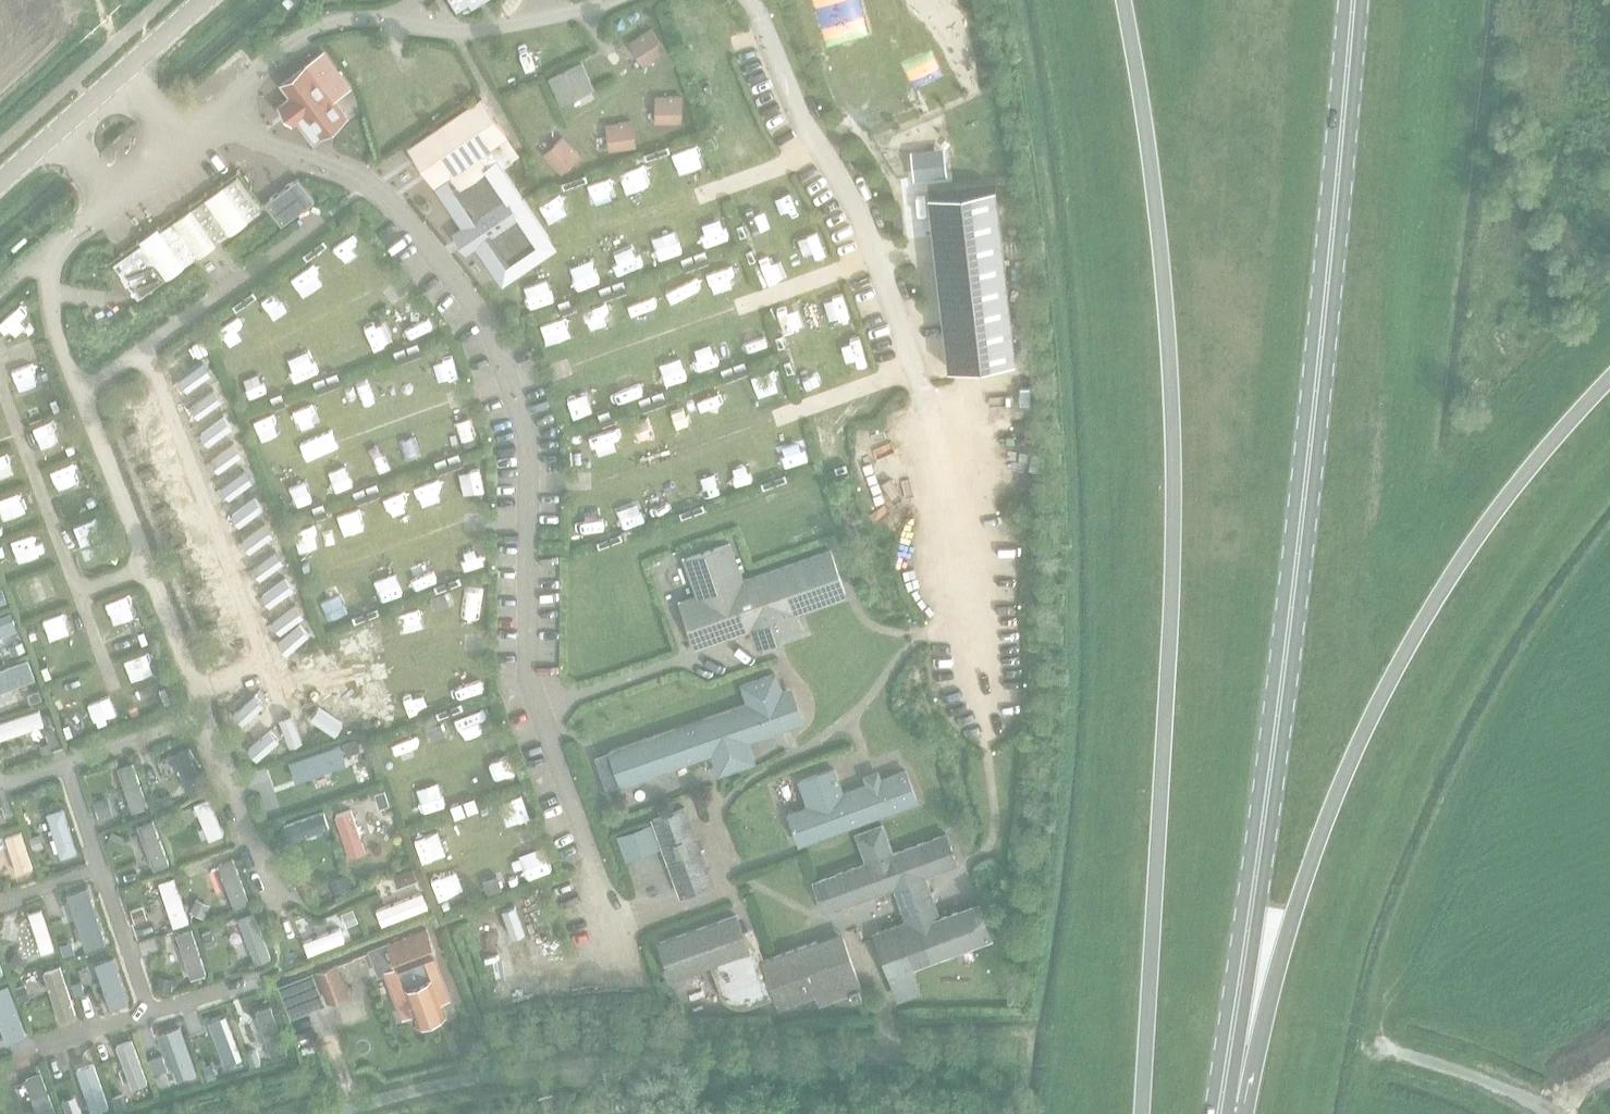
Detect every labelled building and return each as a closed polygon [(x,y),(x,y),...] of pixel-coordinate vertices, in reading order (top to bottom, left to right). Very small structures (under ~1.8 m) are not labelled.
[(631,37),(646,59),(658,52),(669,45),(654,22),(631,37)] [(300,117),(317,139),(352,111),(339,94),(355,82),(327,45),(283,80),(292,91),(281,101),(296,121),(300,117)] [(553,74),(564,97),(595,82),(584,59),(553,74)] [(411,147),(413,146),(437,182),(453,171),(462,184),(490,165),(488,161),(489,160),(483,150),(511,132),(484,93),(412,142),(413,145),(409,147),(410,147),(411,150),(412,150),(411,147)] [(659,120),(686,120),(686,93),(659,93),(659,120)] [(608,120),(612,147),(639,143),(635,116),(608,120)] [(437,182),(466,222),(456,228),(469,248),(480,241),(505,280),(532,263),(560,244),(506,162),(523,151),(511,132),(483,150),(489,160),(488,161),(490,165),(462,184),(453,171),(437,182)] [(543,152),(562,173),(581,154),(562,134),(543,152)] [(915,145),(918,172),(946,169),(943,142),(915,145)] [(188,262),(264,208),(239,173),(163,227),(188,262)] [(301,175),(268,199),(284,221),(317,196),(301,175)] [(1020,349),(1000,175),(997,175),(954,180),(931,183),(937,236),(952,357),(1020,349)] [(169,276),(188,262),(163,227),(160,223),(141,236),(144,239),(116,259),(140,294),(168,274),(169,276)] [(830,549),(741,580),(728,542),(685,557),(698,595),(680,601),(695,644),(750,625),(757,644),(800,630),(793,610),(845,592),(830,549)] [(0,669),(0,685),(24,676),(19,662),(0,669)] [(740,678),(747,697),(760,734),(806,717),(793,681),(784,684),(777,665),(740,678)] [(719,772),(758,758),(750,736),(760,734),(747,697),(639,735),(607,746),(619,781),(620,783),(687,760),(694,758),(712,752),(719,772)] [(0,721),(0,738),(44,723),(39,708),(0,721)] [(339,744),(289,762),(297,782),(346,765),(339,744)] [(173,752),(191,794),(206,788),(188,745),(173,752)] [(607,746),(595,750),(608,785),(619,781),(607,746)] [(118,766),(133,810),(147,805),(133,761),(118,766)] [(909,766),(844,789),(835,764),(802,776),(811,801),(791,808),(791,807),(789,808),(801,839),(802,838),(919,795),(909,766)] [(389,795),(372,800),(376,813),(393,808),(389,795)] [(195,803),(209,838),(223,833),(208,797),(195,803)] [(716,880),(702,843),(705,842),(701,831),(699,832),(687,801),(652,814),(680,893),(716,880)] [(77,850),(63,806),(47,811),(61,855),(77,850)] [(336,814),(349,855),(365,850),(352,808),(336,814)] [(287,840),(328,826),(323,810),(282,824),(287,840)] [(976,898),(942,910),(927,871),(960,859),(948,827),(895,846),(884,817),(856,828),(866,856),(816,874),(813,875),(825,909),(895,884),(906,915),(873,926),(899,996),(924,987),(915,961),(995,932),(982,896),(976,898)] [(138,824),(154,867),(169,862),(152,818),(138,824)] [(652,820),(618,833),(627,857),(661,844),(652,820)] [(0,836),(0,853),(10,849),(18,869),(33,863),(21,828),(0,836)] [(219,862),(235,905),(249,900),(233,857),(219,862)] [(346,872),(330,880),(336,893),(352,885),(346,872)] [(159,881),(174,925),(189,920),(174,876),(159,881)] [(401,917),(431,904),(427,895),(409,903),(406,897),(391,904),(393,910),(386,913),(389,923),(402,918),(401,917)] [(80,902),(93,942),(105,937),(92,898),(80,902)] [(29,911),(41,951),(54,947),(41,907),(29,911)] [(238,914),(255,959),(270,954),(252,909),(238,914)] [(722,959),(732,986),(722,990),(723,991),(723,992),(725,995),(726,997),(729,1000),(731,1001),(734,1003),(738,1004),(740,1004),(743,1004),(747,1003),(775,993),(779,1005),(816,991),(819,1002),(850,991),(853,998),(858,996),(862,995),(859,988),(860,987),(843,937),(818,946),(816,940),(763,959),(755,936),(745,940),(736,914),(660,941),(672,976),(722,959)] [(340,926),(304,940),(308,953),(344,938),(340,926)] [(177,932),(191,977),(206,972),(192,927),(177,932)] [(440,999),(443,998),(427,955),(435,953),(426,928),(388,942),(397,966),(391,969),(400,993),(406,990),(418,1022),(444,1012),(440,999)] [(99,961),(114,1006),(129,1002),(114,956),(99,961)] [(317,971),(328,999),(346,992),(335,964),(317,971)] [(76,1013),(60,965),(44,970),(47,980),(42,981),(44,987),(49,986),(59,1018),(76,1013)] [(312,975),(278,988),(291,1018),(325,1007),(312,975)] [(25,1029),(10,988),(0,992),(0,1013),(8,1035),(25,1029)] [(256,1010),(273,1057),(288,1052),(271,1004),(256,1010)] [(213,1024),(227,1064),(242,1059),(228,1019),(213,1024)] [(164,1028),(179,1072),(194,1067),(179,1023),(164,1028)] [(116,1044),(132,1086),(147,1081),(132,1038),(116,1044)] [(149,1062),(155,1078),(169,1073),(164,1057),(149,1062)] [(82,1073),(94,1110),(108,1105),(96,1068),(82,1073)] [(40,1072),(25,1078),(38,1113),(51,1113),(55,1112),(40,1072)]
